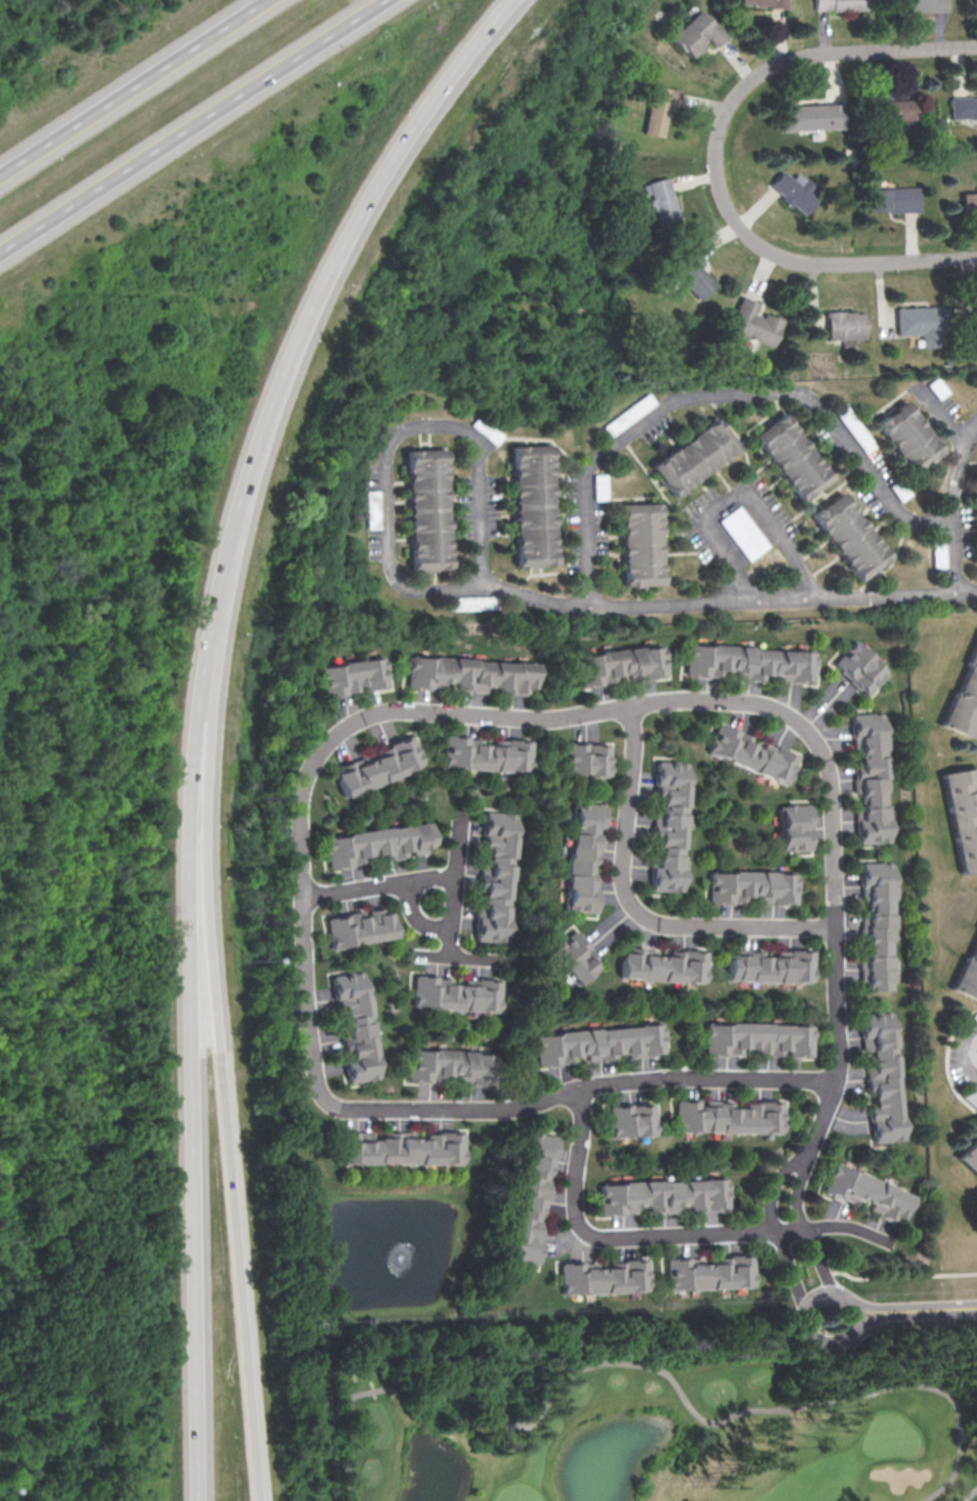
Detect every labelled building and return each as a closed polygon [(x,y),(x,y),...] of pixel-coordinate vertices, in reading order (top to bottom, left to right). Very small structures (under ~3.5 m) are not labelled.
[(816,10),(816,0),(867,0),(867,8),(816,10)] [(899,6),(899,0),(949,0),(948,11),(920,11),(920,7),(899,6)] [(669,38),(701,8),(728,37),(716,48),(709,40),(691,57),(684,50),(682,52),(669,38)] [(650,83),(680,89),(677,106),(669,104),(663,136),(643,132),(650,99),(647,98),(650,83)] [(951,95),(976,95),(976,119),(951,119),(951,95)] [(874,101),(916,98),(917,115),(875,118),(874,101)] [(783,103),(842,101),(843,127),(783,129),(783,103)] [(769,183),(781,169),(791,177),(797,170),(814,184),(807,192),(816,199),(804,214),(793,204),(790,207),(779,198),(782,195),(769,183)] [(643,184),(669,176),(682,220),(661,227),(651,194),(646,196),(643,184)] [(872,187),(919,186),(919,208),(873,210),(872,187)] [(960,192),(976,191),(976,211),(960,211),(960,192)] [(671,269),(693,249),(705,262),(701,265),(717,283),(699,300),(671,269)] [(772,346),(728,329),(742,294),(758,300),(753,313),(762,317),(764,312),(783,319),(772,346)] [(896,307),(948,305),(949,332),(939,332),(939,346),(921,346),(921,333),(897,334),(896,307)] [(823,310),(856,309),(856,312),(865,312),(865,336),(842,336),(842,343),(824,343),(823,310)] [(949,391),(937,377),(927,385),(939,399),(949,391)] [(655,405),(649,395),(601,424),(605,429),(607,428),(610,433),(655,405)] [(876,420),(906,398),(941,447),(911,469),(876,420)] [(874,447),(849,410),(839,417),(864,454),(874,447)] [(802,499),(754,435),(785,412),(833,476),(802,499)] [(673,496),(650,466),(714,417),(737,448),(673,496)] [(510,444),(552,442),(558,565),(516,567),(510,444)] [(406,448),(447,447),(450,566),(409,567),(406,448)] [(604,475),(592,475),(593,500),(605,499),(604,475)] [(812,514),(844,492),(889,557),(857,580),(812,514)] [(661,502),(664,584),(625,585),(622,504),(661,502)] [(748,561),(768,546),(738,505),(718,520),(748,561)] [(945,567),(944,542),(932,542),(933,567),(945,567)] [(964,664),(976,633),(976,728),(974,727),(969,739),(938,725),(953,690),(956,692),(968,665),(964,664)] [(835,663),(854,641),(888,670),(868,692),(835,663)] [(817,651),(816,685),(687,679),(688,645),(817,651)] [(575,655),(664,646),(668,677),(578,687),(575,655)] [(535,663),(532,694),(408,684),(410,653),(535,663)] [(385,655),(389,686),(320,696),(316,665),(385,655)] [(850,712),(885,711),(889,842),(853,843),(850,712)] [(716,720),(799,753),(788,782),(705,749),(716,720)] [(443,734),(532,740),(530,770),(441,764),(443,734)] [(411,735),(423,763),(344,797),(331,769),(411,735)] [(608,744),(563,744),(563,774),(607,775),(608,744)] [(681,891),(649,890),(655,761),(687,762),(681,891)] [(976,766),(976,772),(976,780),(974,780),(974,783),(975,786),(975,789),(976,789),(976,870),(960,873),(940,773),(976,766)] [(571,801),(561,910),(594,913),(597,889),(594,889),(595,876),(590,875),(591,861),(596,862),(597,848),(601,848),(602,835),(594,834),(595,829),(603,829),(606,804),(571,801)] [(778,806),(809,805),(810,850),(778,851),(778,806)] [(483,810),(519,813),(508,940),(472,937),(483,810)] [(324,838),(429,822),(433,851),(329,868),(324,838)] [(861,861),(893,861),(893,990),(861,990),(861,861)] [(709,872),(798,873),(798,903),(709,903),(709,872)] [(324,916),(388,906),(393,939),(329,949),(324,916)] [(551,948),(575,929),(602,964),(578,983),(551,948)] [(967,956),(976,934),(976,1001),(950,989),(965,955),(967,956)] [(621,951),(711,950),(711,980),(621,981),(621,951)] [(728,951),(816,952),(816,980),(728,979),(728,951)] [(329,974),(363,970),(374,1079),(341,1083),(329,974)] [(412,973),(502,978),(500,1010),(411,1005),(412,973)] [(871,1141),(864,1013),(896,1011),(903,1139),(871,1141)] [(532,1034),(663,1023),(665,1053),(535,1064),(532,1034)] [(704,1023),(814,1025),(813,1057),(703,1055),(704,1023)] [(410,1049),(497,1054),(496,1087),(408,1083),(410,1049)] [(675,1101),(787,1101),(787,1130),(675,1131),(675,1101)] [(606,1105),(653,1104),(653,1134),(607,1136),(606,1105)] [(538,1264),(507,1259),(528,1129),(559,1134),(538,1264)] [(460,1132),(460,1164),(333,1164),(333,1130),(369,1130),(369,1140),(375,1140),(375,1137),(382,1137),(382,1131),(410,1131),(410,1138),(424,1138),(424,1132),(460,1132)] [(957,1157),(976,1134),(976,1175),(957,1157)] [(899,1224),(823,1191),(837,1161),(912,1194),(899,1224)] [(599,1183),(727,1177),(728,1208),(600,1214),(599,1183)] [(753,1253),(755,1285),(668,1291),(666,1258),(753,1253)] [(648,1258),(649,1291),(561,1295),(560,1262),(648,1258)]
